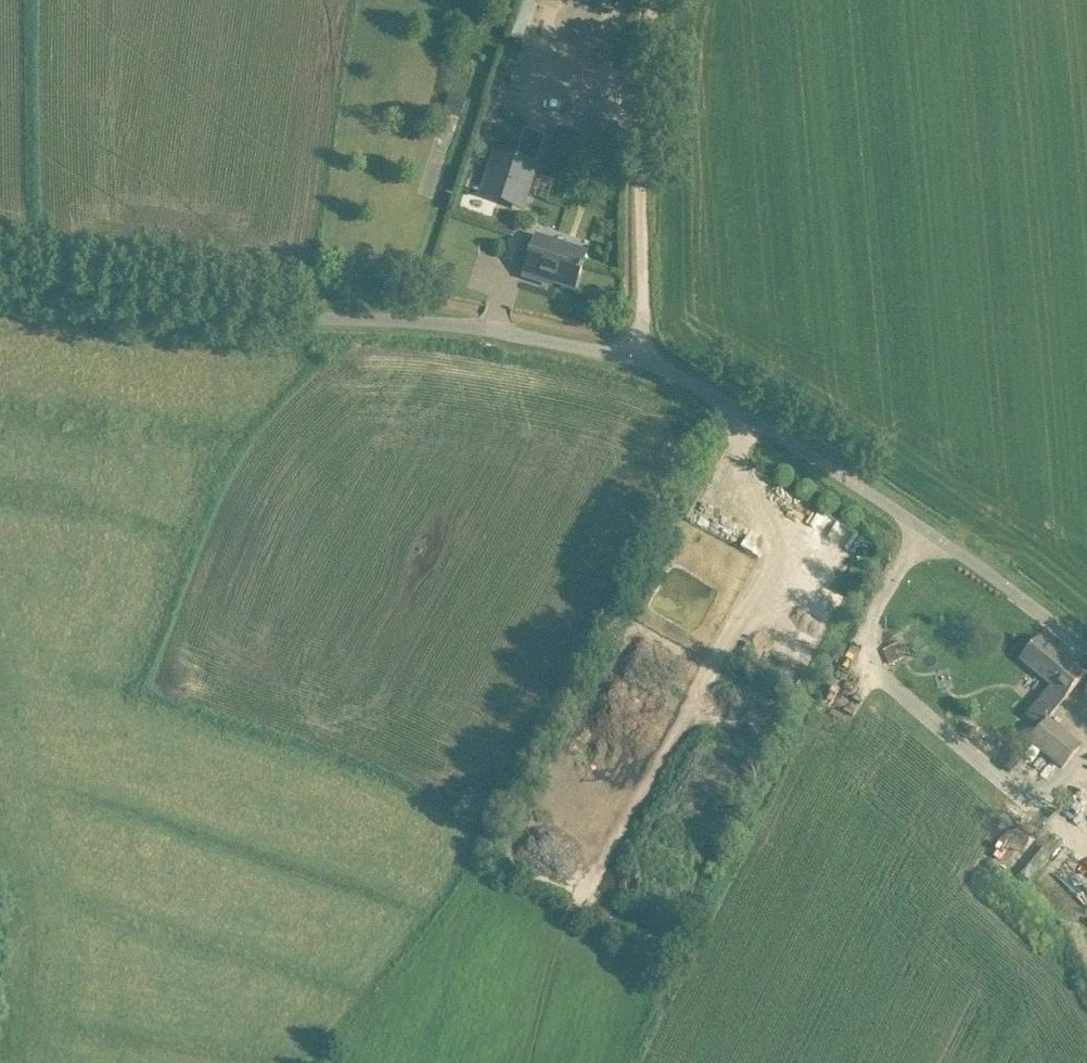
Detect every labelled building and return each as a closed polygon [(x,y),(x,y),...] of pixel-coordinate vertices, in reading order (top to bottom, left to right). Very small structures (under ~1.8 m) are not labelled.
[(506,52),(492,91),(505,96),(519,56),(506,52)] [(494,152),(479,199),(522,212),(537,166),(494,152)] [(544,170),(540,182),(553,186),(557,174),(544,170)] [(535,240),(523,277),(544,283),(545,279),(552,282),(575,290),(586,256),(535,240)] [(1038,639),(1024,656),(1020,661),(1051,687),(1025,717),(1040,730),(1030,743),(1062,769),(1080,747),(1048,721),(1084,677),(1038,639)] [(1073,825),(1086,808),(1086,788),(1063,817),(1073,825)]
